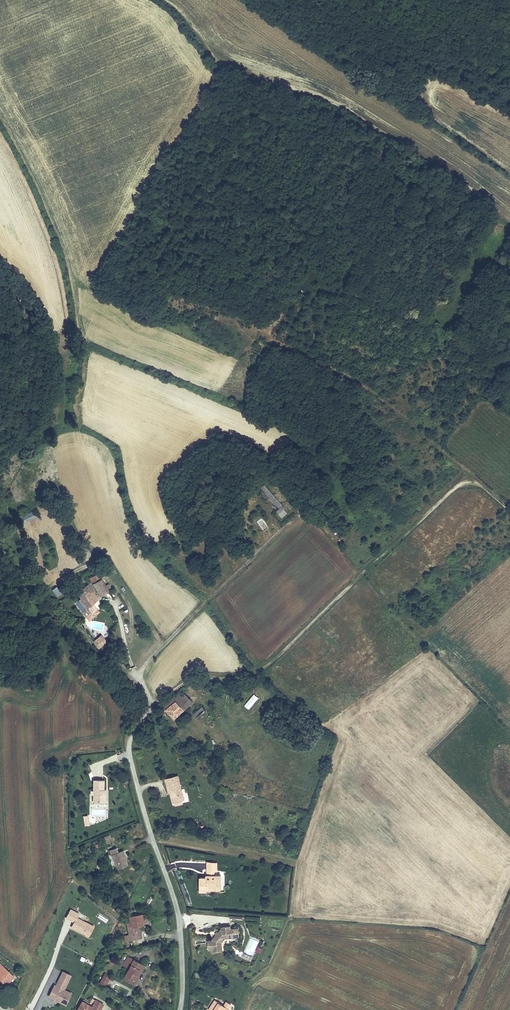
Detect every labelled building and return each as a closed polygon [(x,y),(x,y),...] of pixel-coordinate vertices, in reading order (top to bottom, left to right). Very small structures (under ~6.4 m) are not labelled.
[(279,514),(285,509),(263,485),(260,488),(278,508),(276,511),(279,514)] [(34,512),(21,516),(24,523),(36,519),(34,512)] [(97,582),(92,586),(100,597),(108,592),(100,580),(97,582)] [(92,608),(96,605),(90,596),(92,593),(87,586),(76,593),(80,600),(78,601),(85,611),(82,613),(86,620),(95,613),(92,608)] [(57,597),(62,594),(57,587),(52,590),(57,597)] [(90,596),(96,605),(99,603),(92,593),(90,596)] [(50,624),(58,631),(61,629),(53,621),(50,624)] [(107,643),(101,637),(94,643),(100,649),(107,643)] [(179,692),(163,707),(167,712),(183,697),(179,692)] [(243,705),(248,710),(258,698),(253,694),(243,705)] [(183,697),(167,712),(175,719),(192,702),(185,695),(183,697)] [(198,719),(206,711),(203,707),(195,715),(198,719)] [(210,707),(206,711),(198,719),(208,728),(219,717),(210,707)] [(183,796),(178,773),(166,776),(169,789),(170,789),(172,798),(173,798),(180,796),(183,796)] [(103,778),(93,777),(92,799),(104,800),(104,793),(102,793),(102,788),(103,778)] [(123,854),(125,853),(123,849),(112,853),(117,867),(127,864),(125,859),(123,854)] [(209,865),(208,874),(211,874),(210,880),(207,880),(201,880),(201,893),(207,894),(207,892),(220,893),(220,885),(222,885),(222,879),(215,878),(215,874),(218,874),(218,867),(209,865)] [(69,928),(88,936),(94,924),(77,917),(79,912),(69,907),(64,918),(72,921),(69,928)] [(143,924),(141,914),(129,915),(130,920),(127,921),(129,933),(129,939),(141,937),(139,924),(143,924)] [(212,940),(208,941),(208,949),(215,949),(215,951),(221,951),(220,942),(226,937),(235,936),(234,928),(230,928),(230,926),(222,926),(222,929),(221,929),(212,939),(212,940)] [(128,965),(124,972),(132,977),(136,971),(138,972),(143,962),(128,953),(123,962),(128,965)] [(6,983),(9,979),(14,974),(0,961),(0,974),(4,978),(3,979),(6,983)] [(132,977),(124,972),(122,976),(133,982),(138,972),(136,971),(132,977)] [(103,985),(108,976),(102,973),(98,981),(103,985)] [(54,983),(48,995),(64,1003),(70,992),(54,983)] [(101,1002),(95,998),(91,1005),(80,999),(74,1009),(97,1009),(101,1002)] [(215,999),(209,1009),(211,1009),(228,1009),(229,1008),(215,999)]
